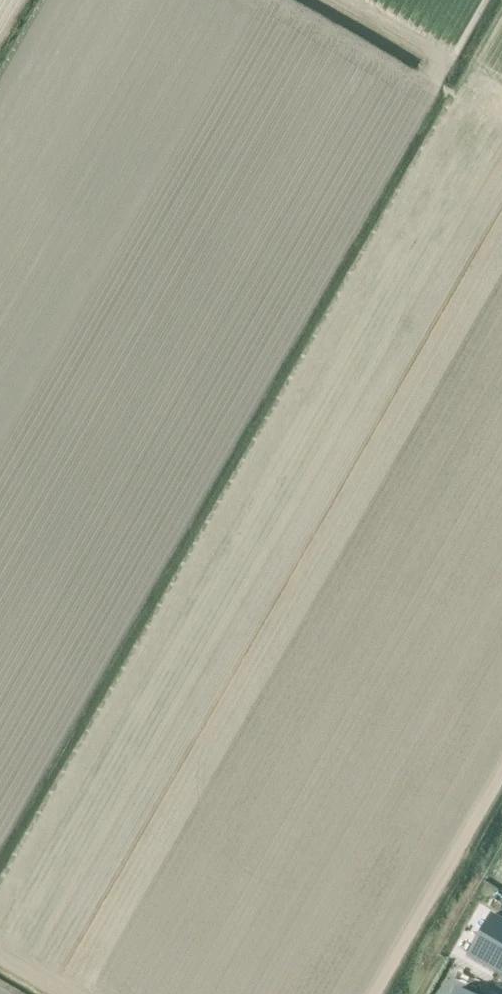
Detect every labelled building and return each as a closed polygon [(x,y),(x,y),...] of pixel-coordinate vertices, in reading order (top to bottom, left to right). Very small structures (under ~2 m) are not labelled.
[(467,958),(501,978),(501,923),(491,916),(467,958)]
